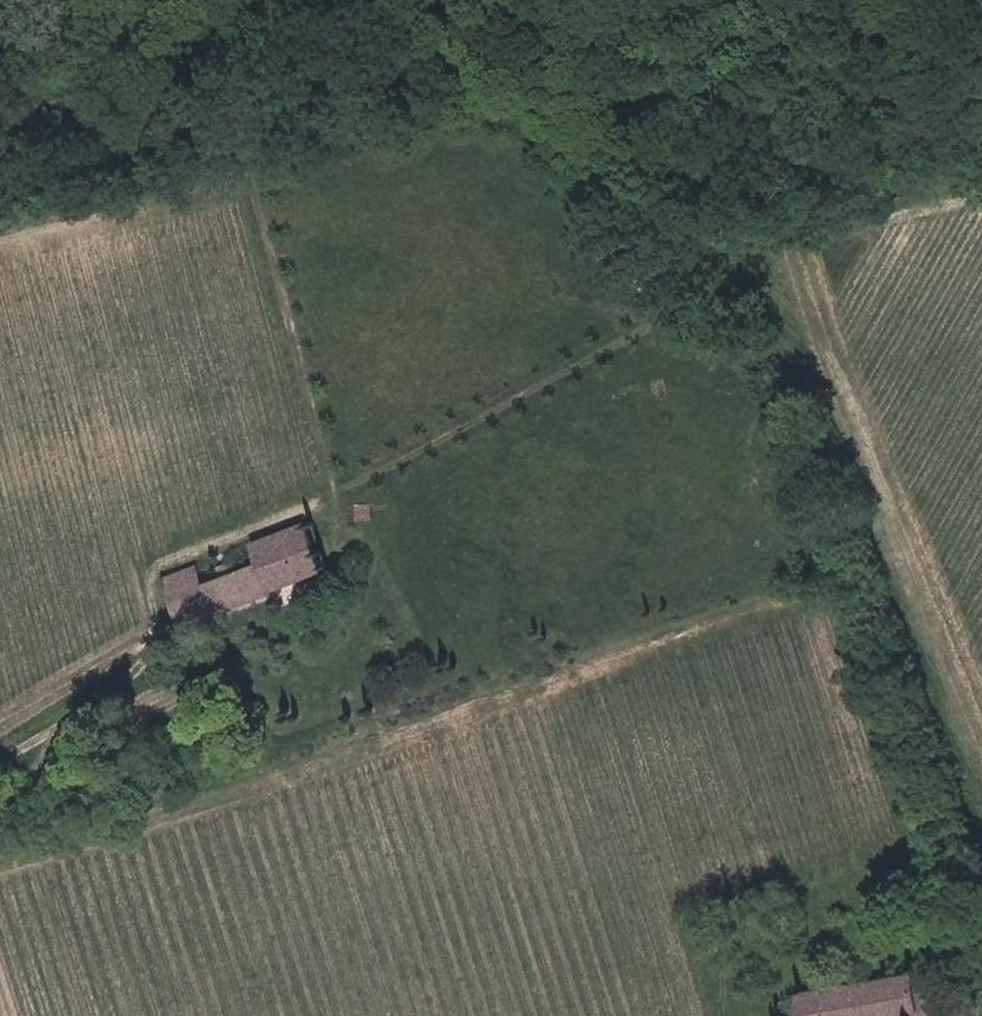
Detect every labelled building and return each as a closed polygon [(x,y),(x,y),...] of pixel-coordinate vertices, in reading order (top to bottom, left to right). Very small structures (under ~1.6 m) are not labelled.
[(334,565),(317,515),(270,532),(287,579),(334,565)] [(920,1015),(915,973),(796,986),(799,1015),(907,1015),(920,1015)]
